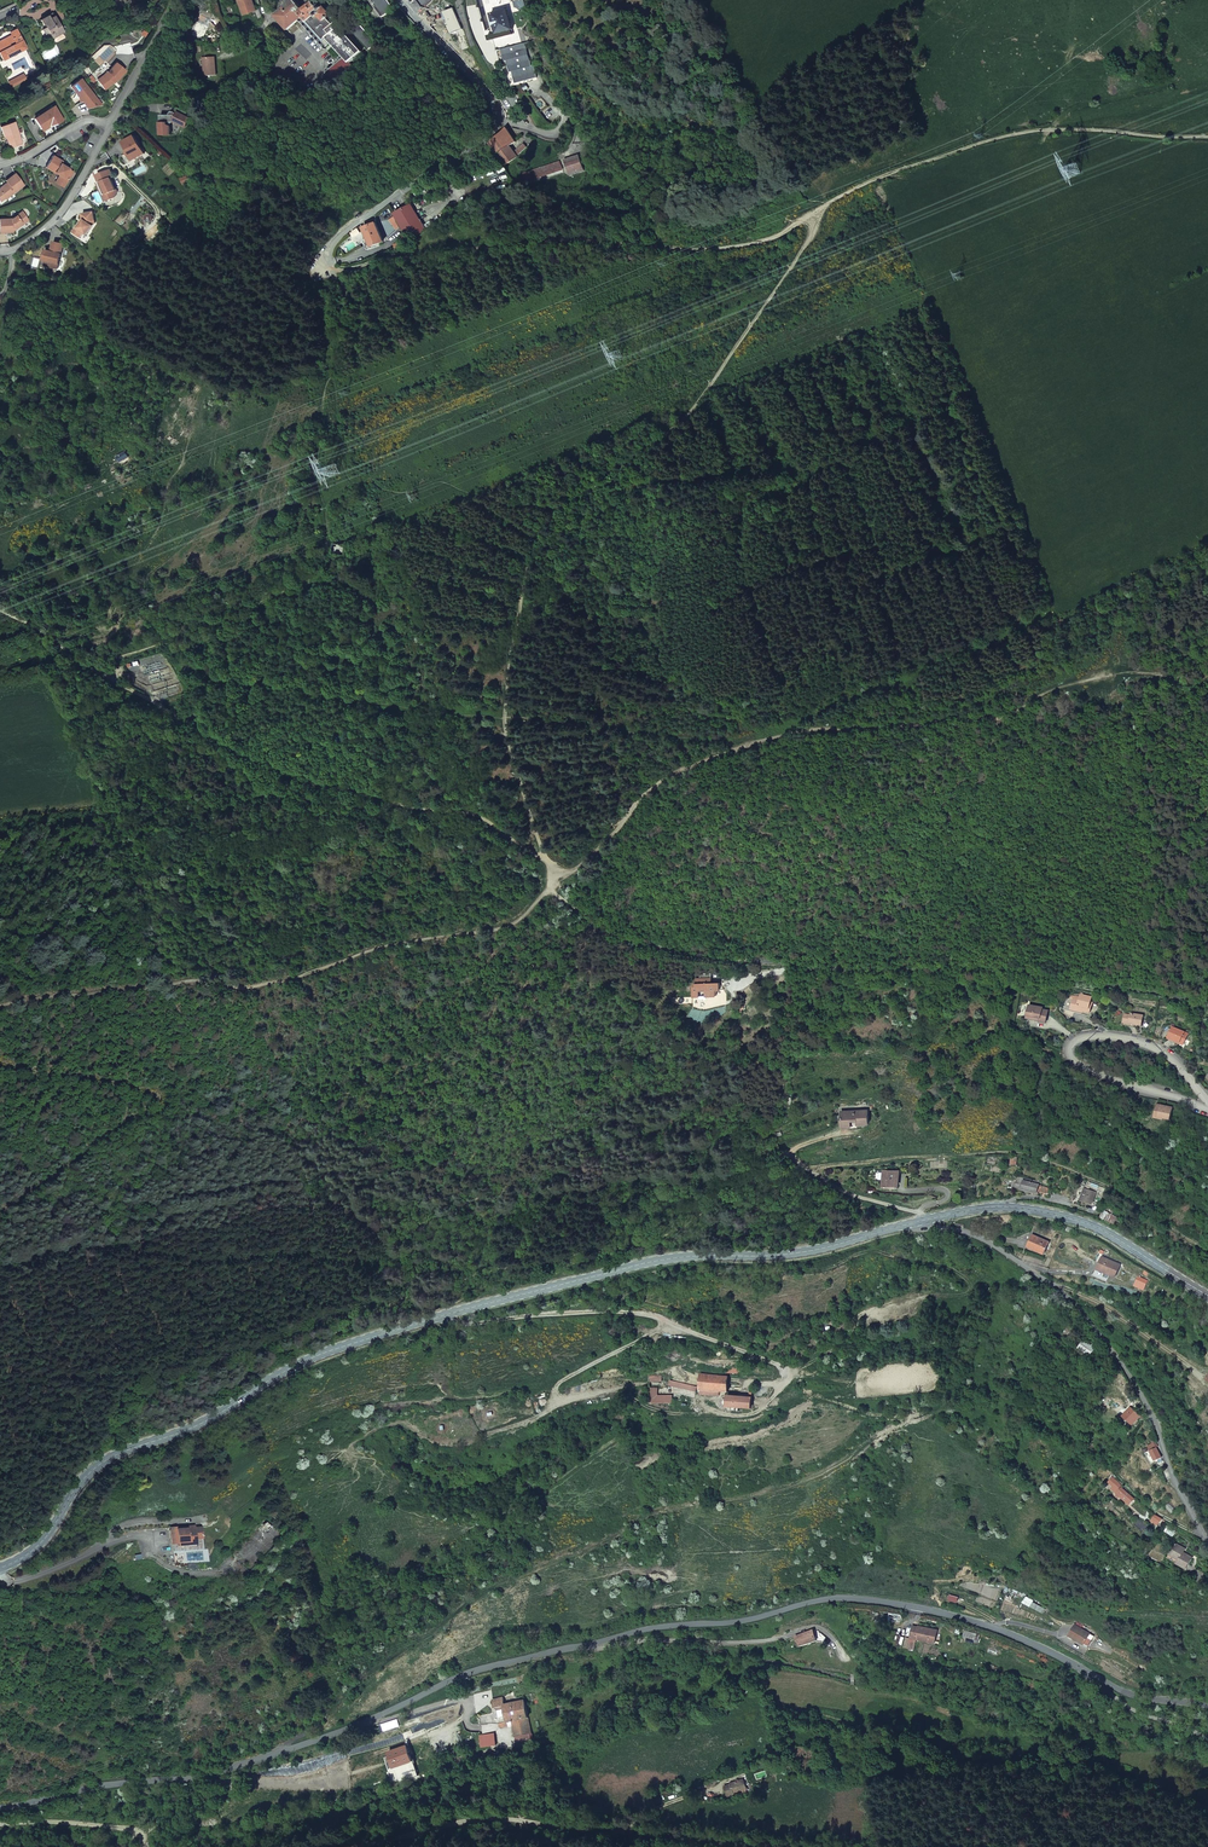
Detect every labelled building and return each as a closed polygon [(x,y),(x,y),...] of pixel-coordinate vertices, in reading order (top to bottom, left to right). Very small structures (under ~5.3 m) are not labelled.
[(257,11),(252,0),(240,0),(246,15),(257,11)] [(270,16),(283,32),(288,27),(296,20),(303,17),(309,22),(318,14),(324,21),(328,18),(331,15),(324,7),(323,9),(321,6),(319,8),(319,7),(322,4),(318,0),(314,0),(308,5),(305,2),(300,6),(295,0),(290,0),(270,16)] [(394,9),(387,0),(370,0),(383,18),(394,9)] [(503,50),(505,49),(502,37),(514,35),(507,9),(491,13),(492,18),(488,19),(491,31),(490,31),(496,52),(503,50)] [(52,14),(40,21),(43,26),(44,25),(46,28),(43,30),(46,36),(49,34),(53,35),(57,33),(58,36),(63,33),(52,14)] [(325,41),(328,38),(340,27),(342,25),(338,21),(333,26),(327,19),(328,18),(324,21),(318,14),(309,22),(325,41)] [(203,40),(212,20),(202,15),(193,35),(203,40)] [(325,41),(309,22),(303,17),(296,20),(299,21),(303,26),(305,26),(325,49),(331,44),(330,43),(329,42),(331,41),(328,38),(325,41)] [(370,50),(377,44),(357,21),(350,28),(370,50)] [(350,63),(362,52),(340,27),(328,38),(331,41),(343,55),(345,57),(350,63)] [(660,40),(667,35),(662,27),(655,32),(660,40)] [(0,42),(0,57),(2,61),(25,49),(16,31),(9,34),(11,37),(0,42)] [(505,49),(503,50),(504,55),(506,62),(508,61),(509,67),(511,73),(513,72),(514,77),(516,83),(536,78),(535,72),(533,66),(530,66),(529,60),(527,55),(526,49),(524,43),(519,44),(505,49)] [(204,58),(205,76),(217,75),(216,64),(215,64),(215,57),(204,58)] [(355,68),(350,63),(345,57),(341,60),(331,69),(330,68),(329,68),(327,69),(327,70),(326,71),(327,72),(327,73),(332,79),(336,84),(355,68)] [(104,76),(98,81),(104,90),(113,83),(116,80),(117,81),(124,71),(115,63),(104,76)] [(26,80),(23,75),(18,78),(20,83),(26,80)] [(11,88),(20,83),(18,78),(8,82),(11,88)] [(88,108),(101,105),(79,79),(70,87),(78,96),(80,103),(83,102),(87,101),(88,108)] [(56,125),(62,121),(53,107),(34,119),(42,131),(55,123),(56,125)] [(170,116),(161,116),(161,135),(171,136),(171,127),(170,127),(172,123),(176,123),(180,125),(186,128),(190,119),(184,116),(177,116),(176,114),(175,113),(173,112),(172,113),(171,113),(170,114),(170,116)] [(22,144),(14,122),(3,126),(0,127),(4,138),(7,137),(11,148),(22,144)] [(488,143),(503,166),(516,157),(516,156),(526,147),(523,143),(512,151),(510,147),(515,143),(505,127),(501,133),(488,143)] [(122,157),(126,165),(145,154),(135,136),(123,143),(129,153),(122,157)] [(52,156),(45,167),(55,173),(56,171),(58,173),(59,176),(55,183),(63,187),(72,172),(60,165),(62,162),(52,156)] [(570,160),(564,162),(565,162),(569,175),(583,171),(578,156),(570,159),(570,160)] [(562,169),(560,162),(523,174),(525,181),(562,169)] [(111,170),(99,175),(102,183),(100,183),(98,184),(106,202),(115,199),(118,192),(117,190),(116,191),(112,179),(114,178),(111,170)] [(15,174),(5,181),(7,183),(3,186),(2,186),(0,188),(0,193),(4,198),(5,200),(24,186),(15,174)] [(394,213),(409,240),(426,231),(412,204),(394,213)] [(22,211),(11,219),(0,219),(0,233),(12,232),(12,230),(15,230),(15,227),(17,226),(20,226),(28,221),(22,211)] [(74,233),(81,238),(85,234),(88,236),(96,223),(94,212),(83,214),(83,219),(85,220),(79,229),(77,228),(74,233)] [(371,246),(383,241),(376,223),(363,228),(371,246)] [(47,250),(44,260),(47,261),(51,262),(49,267),(57,269),(64,244),(54,242),(51,252),(47,250)] [(343,545),(331,544),(330,553),(341,555),(343,545)] [(706,995),(716,995),(716,989),(723,989),(720,982),(711,983),(707,983),(707,978),(711,978),(711,973),(699,973),(699,977),(695,978),(695,986),(693,986),(693,996),(700,995),(706,995)] [(1079,999),(1073,998),(1072,1001),(1066,999),(1064,1008),(1083,1013),(1083,1011),(1090,1013),(1091,1006),(1090,1006),(1091,1001),(1092,997),(1081,994),(1080,997),(1079,999)] [(1043,1008),(1029,1005),(1027,1016),(1040,1018),(1040,1021),(1040,1022),(1046,1023),(1048,1011),(1043,1010),(1043,1008)] [(1130,1015),(1125,1014),(1124,1022),(1141,1025),(1143,1015),(1130,1013),(1130,1015)] [(1168,1038),(1180,1043),(1181,1041),(1185,1042),(1188,1033),(1172,1027),(1168,1038)] [(868,1104),(836,1105),(837,1119),(841,1119),(841,1111),(867,1110),(872,1110),(868,1104)] [(1173,1108),(1156,1105),(1152,1120),(1169,1123),(1173,1108)] [(851,1128),(858,1128),(858,1125),(868,1124),(867,1110),(841,1111),(841,1119),(841,1127),(851,1127),(851,1128)] [(898,1171),(883,1171),(883,1173),(882,1179),(882,1185),(897,1185),(898,1171)] [(1040,1185),(1031,1183),(1031,1181),(1028,1181),(1028,1180),(1017,1177),(1016,1183),(1022,1185),(1021,1188),(1025,1189),(1037,1192),(1037,1190),(1048,1193),(1049,1189),(1040,1185)] [(1095,1192),(1085,1189),(1082,1199),(1091,1202),(1095,1192)] [(1111,1214),(1104,1211),(1100,1218),(1114,1225),(1118,1217),(1111,1214)] [(1048,1242),(1032,1235),(1027,1247),(1043,1254),(1048,1242)] [(637,1248),(621,1253),(623,1262),(639,1258),(637,1248)] [(1119,1265),(1102,1257),(1093,1276),(1107,1281),(1110,1275),(1114,1277),(1119,1265)] [(1138,1276),(1133,1286),(1143,1290),(1148,1280),(1138,1276)] [(1069,1319),(1064,1326),(1070,1331),(1075,1324),(1069,1319)] [(1070,1331),(1064,1326),(1061,1331),(1067,1335),(1070,1331)] [(1078,1343),(1074,1349),(1089,1359),(1096,1348),(1084,1340),(1080,1345),(1078,1343)] [(1057,1347),(1052,1357),(1055,1359),(1061,1350),(1057,1347)] [(1092,1361),(1099,1350),(1096,1348),(1089,1359),(1092,1361)] [(699,1389),(726,1391),(727,1376),(701,1374),(699,1389)] [(694,1392),(696,1387),(670,1380),(669,1386),(694,1392)] [(656,1395),(656,1387),(649,1387),(650,1402),(673,1403),(673,1397),(657,1396),(656,1395)] [(727,1406),(751,1408),(752,1397),(728,1395),(727,1406)] [(1111,1410),(1103,1404),(1100,1408),(1107,1414),(1111,1410)] [(1137,1415),(1129,1409),(1122,1416),(1130,1422),(1137,1415)] [(1147,1446),(1155,1461),(1162,1458),(1156,1448),(1159,1447),(1156,1441),(1151,1444),(1147,1446)] [(1133,1499),(1117,1484),(1118,1482),(1114,1478),(1113,1479),(1112,1478),(1108,1482),(1113,1487),(1112,1488),(1117,1493),(1116,1493),(1117,1494),(1115,1496),(1117,1498),(1119,1496),(1129,1505),(1133,1499)] [(1165,1507),(1171,1513),(1175,1509),(1169,1503),(1165,1507)] [(1162,1518),(1155,1514),(1151,1520),(1158,1525),(1162,1518)] [(1150,1529),(1137,1519),(1135,1521),(1136,1522),(1134,1525),(1142,1531),(1144,1529),(1148,1532),(1150,1529)] [(173,1545),(173,1552),(203,1550),(201,1527),(194,1528),(176,1529),(175,1529),(175,1530),(169,1531),(170,1545),(173,1545)] [(1185,1549),(1176,1543),(1169,1555),(1179,1561),(1177,1563),(1176,1564),(1186,1570),(1192,1558),(1183,1552),(1185,1549)] [(184,1563),(203,1562),(203,1550),(183,1551),(184,1563)] [(1179,1561),(1169,1555),(1167,1558),(1177,1563),(1179,1561)] [(1045,1610),(1033,1602),(1030,1606),(1042,1614),(1045,1610)] [(1090,1634),(1075,1624),(1069,1634),(1076,1639),(1077,1639),(1083,1643),(1090,1634)] [(937,1629),(917,1625),(917,1627),(912,1626),(909,1638),(916,1640),(934,1644),(937,1629)] [(812,1629),(794,1636),(798,1646),(816,1640),(812,1631),(812,1629)] [(816,1640),(824,1641),(825,1637),(820,1632),(817,1630),(812,1631),(816,1640)] [(978,1635),(964,1631),(962,1637),(976,1642),(978,1635)] [(902,1647),(914,1649),(916,1640),(909,1638),(904,1637),(902,1647)] [(512,1722),(530,1718),(525,1699),(506,1704),(505,1697),(495,1700),(498,1711),(499,1711),(506,1709),(507,1716),(509,1723),(512,1722)] [(499,1711),(500,1717),(507,1716),(506,1709),(499,1711)] [(482,1725),(497,1721),(495,1714),(480,1717),(482,1725)] [(518,1741),(534,1738),(530,1718),(512,1722),(515,1737),(517,1736),(518,1741)] [(495,1733),(480,1735),(481,1747),(497,1745),(495,1733)] [(395,1771),(414,1764),(409,1749),(390,1755),(392,1763),(395,1770),(395,1771)] [(386,1765),(389,1772),(395,1770),(392,1763),(386,1765)] [(414,1764),(395,1771),(399,1782),(417,1774),(414,1764)] [(741,1779),(728,1785),(722,1788),(726,1795),(725,1796),(727,1800),(746,1792),(741,1779)]
